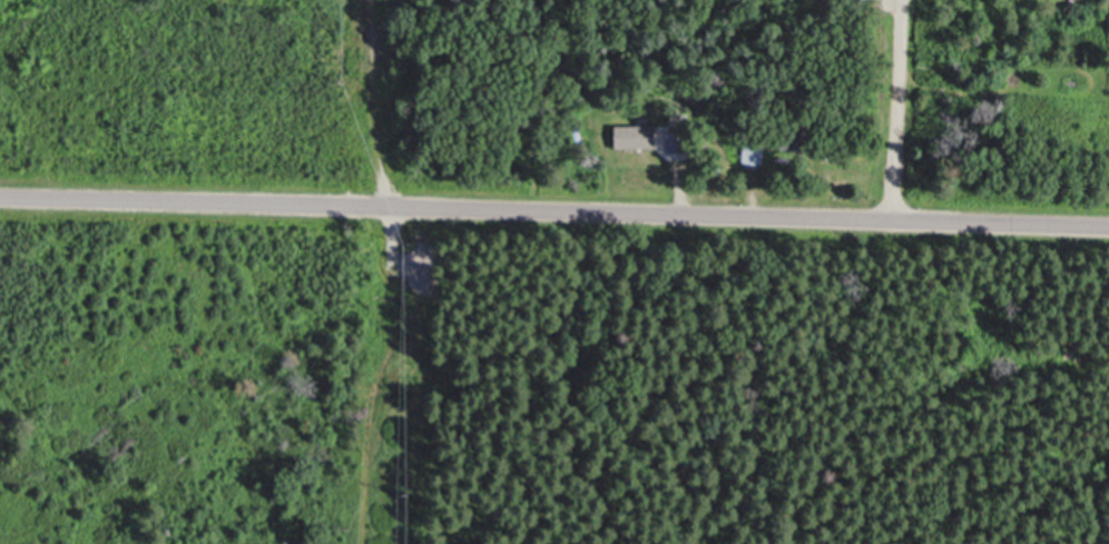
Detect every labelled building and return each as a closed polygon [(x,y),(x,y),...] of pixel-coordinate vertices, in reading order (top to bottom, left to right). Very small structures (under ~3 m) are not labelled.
[(743,144),(743,165),(763,166),(764,145),(743,144)] [(665,147),(617,147),(617,158),(665,158),(665,147)]
